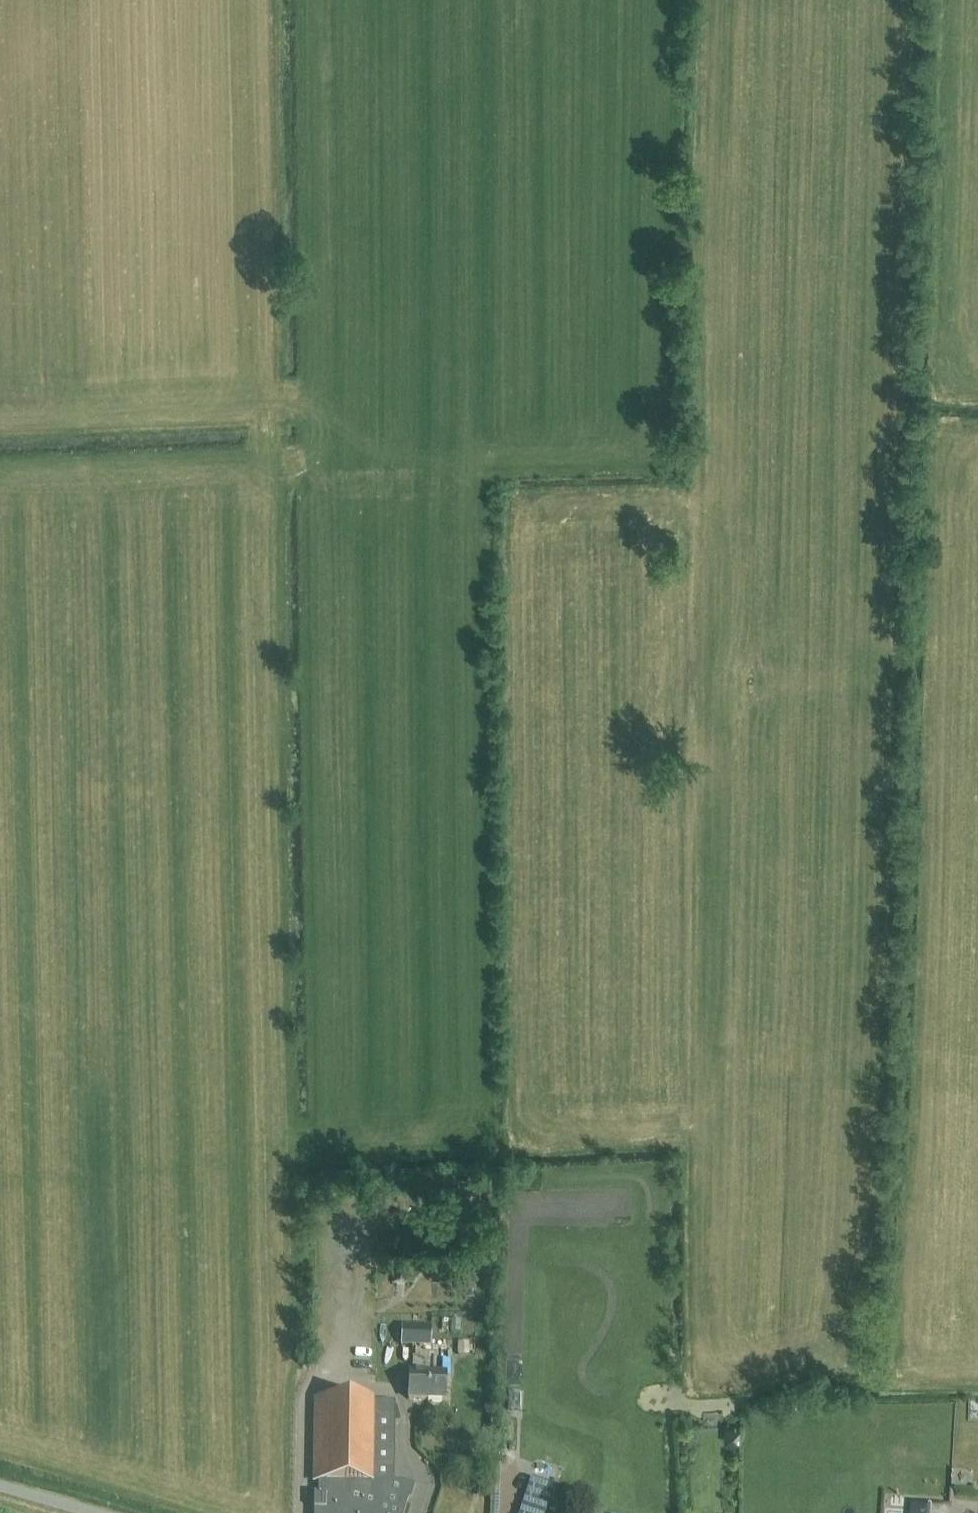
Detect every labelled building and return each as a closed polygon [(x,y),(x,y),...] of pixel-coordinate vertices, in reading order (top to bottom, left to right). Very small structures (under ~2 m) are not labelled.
[(430,1348),(431,1326),(423,1326),(423,1314),(410,1313),(409,1325),(401,1325),(400,1346),(430,1348)] [(468,1343),(457,1343),(458,1355),(468,1355),(468,1343)] [(444,1401),(445,1375),(426,1375),(426,1359),(413,1358),(412,1374),(409,1374),(408,1400),(444,1401)] [(517,1411),(517,1393),(506,1393),(506,1411),(517,1411)] [(339,1401),(315,1401),(314,1481),(318,1481),(318,1495),(313,1495),(313,1510),(314,1510),(314,1512),(404,1512),(412,1485),(403,1482),(402,1482),(400,1481),(394,1481),(395,1402),(339,1401)] [(517,1504),(514,1512),(545,1512),(517,1504)] [(598,1509),(581,1504),(578,1512),(596,1512),(598,1509)]
